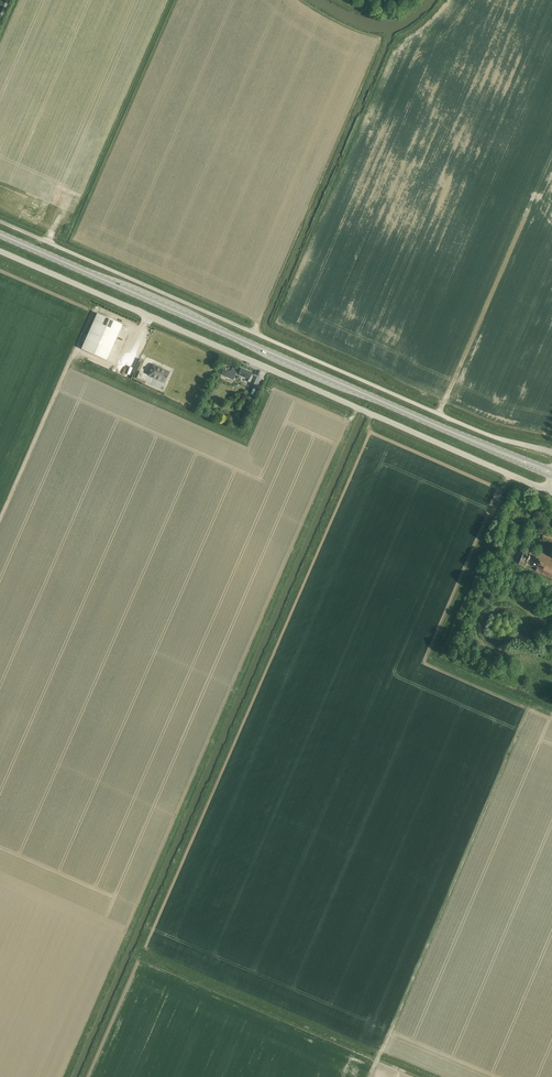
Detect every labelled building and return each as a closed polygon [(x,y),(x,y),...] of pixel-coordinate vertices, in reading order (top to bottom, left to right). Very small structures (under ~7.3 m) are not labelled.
[(123,325),(97,313),(82,349),(107,360),(123,325)] [(148,376),(145,382),(149,384),(152,378),(165,383),(170,373),(162,369),(162,368),(152,364),(147,376),(148,376)] [(224,369),(223,372),(226,373),(225,375),(233,379),(238,368),(233,366),(230,372),(224,369)] [(257,385),(257,383),(260,378),(251,375),(252,373),(241,368),(238,374),(253,380),(252,383),(255,384),(255,385),(256,385),(257,385)] [(540,538),(551,543),(551,542),(551,537),(542,533),(540,538)] [(519,564),(551,579),(551,558),(526,547),(519,564)]
